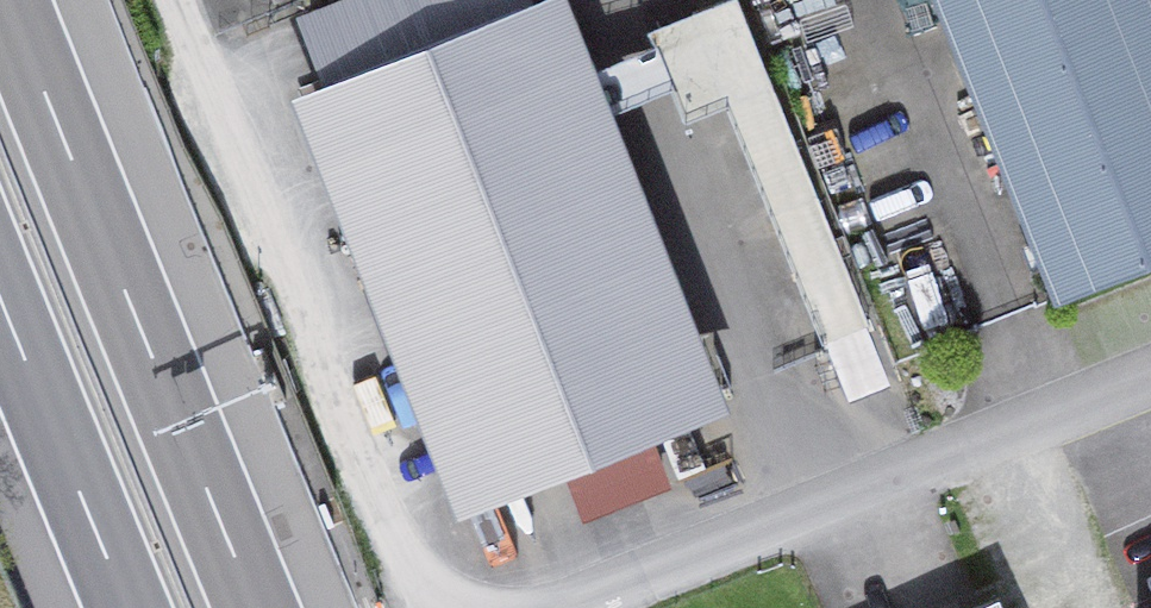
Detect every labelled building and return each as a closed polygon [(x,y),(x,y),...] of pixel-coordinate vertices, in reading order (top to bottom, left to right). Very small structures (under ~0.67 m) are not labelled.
[(278,23),(335,0),(269,0),(278,23)] [(456,517),(721,415),(560,0),(557,0),(295,101),(456,517)] [(755,0),(750,0),(653,31),(662,58),(601,78),(614,118),(678,97),(688,128),(749,108),(843,395),(880,383),(755,0)] [(1060,314),(1150,278),(1150,10),(1147,0),(935,0),(1060,314)] [(594,519),(678,490),(670,468),(587,497),(594,519)]
